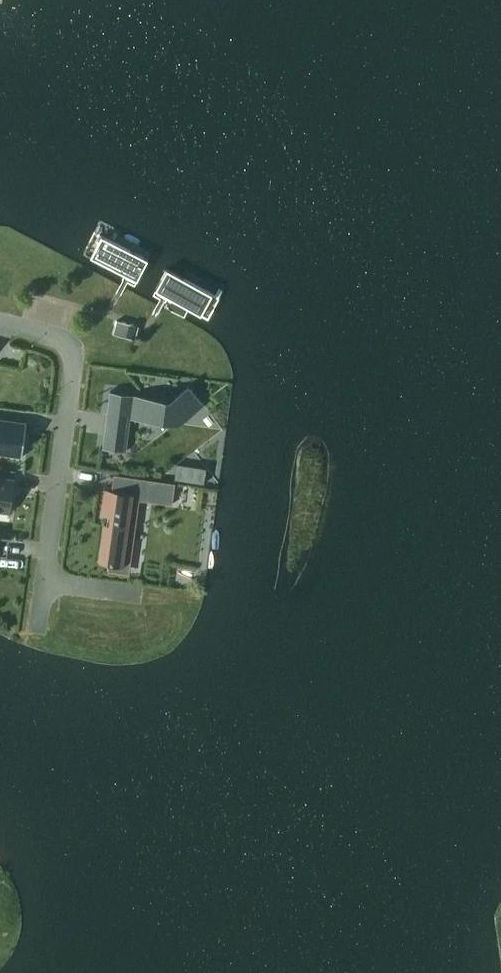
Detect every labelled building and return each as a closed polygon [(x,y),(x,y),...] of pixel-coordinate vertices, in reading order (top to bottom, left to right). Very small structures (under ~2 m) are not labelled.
[(138,281),(149,260),(95,232),(84,253),(138,281)] [(208,317),(219,297),(166,269),(155,289),(208,317)] [(114,333),(125,336),(129,322),(118,320),(114,333)] [(125,336),(135,339),(139,325),(129,322),(125,336)] [(15,366),(19,343),(7,341),(2,363),(15,366)] [(188,384),(170,397),(110,390),(107,413),(176,422),(202,402),(188,384)] [(25,439),(27,421),(26,421),(26,422),(0,418),(0,452),(21,455),(21,456),(22,456),(25,439)] [(126,449),(128,436),(105,433),(103,446),(126,449)] [(206,468),(194,466),(192,481),(204,482),(206,468)] [(101,514),(107,515),(106,523),(104,523),(99,561),(111,563),(124,564),(130,523),(131,523),(131,518),(135,494),(171,499),(170,503),(173,504),(176,482),(114,474),(112,489),(105,488),(101,514)] [(11,512),(15,478),(0,476),(0,511),(11,512)]
